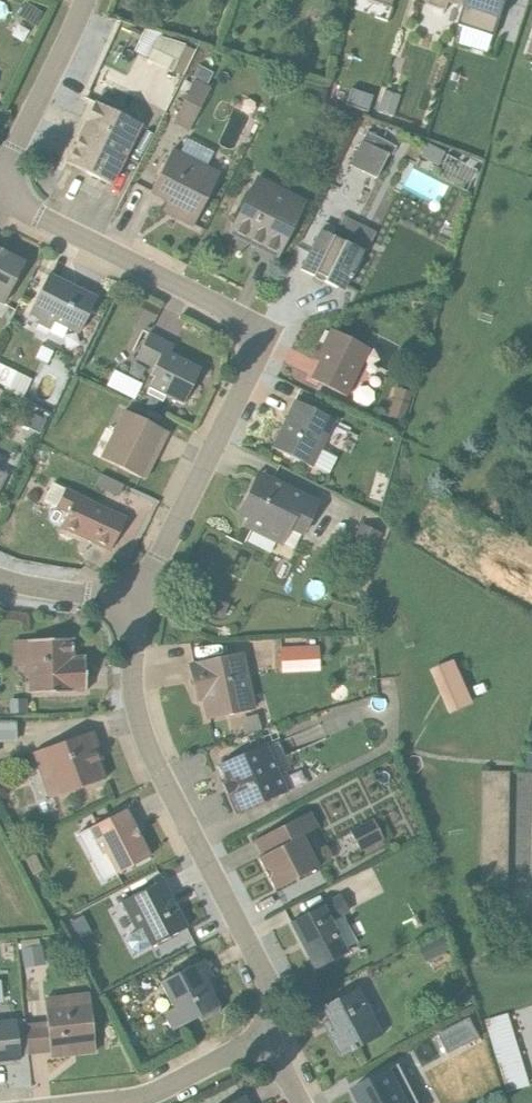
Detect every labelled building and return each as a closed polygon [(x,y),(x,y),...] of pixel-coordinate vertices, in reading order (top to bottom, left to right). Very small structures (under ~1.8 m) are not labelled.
[(429,5),(446,11),(449,3),(465,9),(468,0),(430,0),(429,5)] [(495,37),(501,20),(502,20),(509,0),(468,0),(465,12),(466,12),(462,26),(495,37)] [(178,65),(185,37),(143,26),(136,54),(178,65)] [(191,128),(211,83),(195,76),(175,121),(191,128)] [(65,164),(109,186),(139,126),(93,103),(65,164)] [(395,149),(395,148),(391,147),(391,145),(364,132),(347,167),(374,180),(386,156),(390,158),(395,149)] [(212,154),(185,140),(178,153),(171,149),(170,150),(148,195),(164,203),(159,213),(189,228),(191,229),(218,173),(205,167),(212,154)] [(442,154),(425,145),(418,159),(435,167),(442,154)] [(276,260),(305,203),(255,177),(225,235),(276,260)] [(363,253),(373,233),(341,217),(333,231),(321,226),(298,271),(341,292),(361,253),(363,253)] [(0,251),(0,306),(1,306),(23,263),(0,251)] [(66,331),(77,336),(96,299),(95,298),(47,274),(27,315),(36,320),(34,324),(35,324),(61,338),(62,338),(66,331)] [(308,380),(344,399),(368,350),(327,330),(312,361),(316,363),(308,380)] [(147,333),(133,361),(151,370),(148,377),(151,379),(144,395),(160,404),(163,398),(181,406),(199,369),(169,354),(172,346),(147,333)] [(32,377),(0,363),(0,383),(24,394),(32,377)] [(113,372),(105,387),(133,400),(140,386),(113,372)] [(409,394),(394,390),(385,418),(400,422),(409,394)] [(267,449),(309,470),(310,468),(313,468),(319,457),(317,454),(333,423),(292,400),(267,449)] [(122,412),(98,459),(143,481),(167,434),(122,412)] [(250,485),(240,507),(249,512),(240,530),(279,549),(279,547),(285,549),(292,535),(299,538),(316,504),(264,480),(264,479),(254,474),(249,484),(250,485)] [(121,486),(98,475),(92,487),(116,497),(121,486)] [(65,490),(51,484),(42,502),(65,515),(58,529),(106,553),(123,520),(65,490)] [(377,535),(357,526),(343,557),(363,566),(377,535)] [(211,601),(204,613),(217,621),(224,608),(211,601)] [(70,640),(12,642),(12,668),(22,668),(22,678),(27,677),(28,693),(83,692),(82,658),(71,658),(70,640)] [(277,650),(278,676),(316,674),(315,648),(277,650)] [(458,654),(435,664),(455,710),(479,700),(458,654)] [(240,655),(186,667),(191,688),(196,686),(196,687),(204,720),(252,710),(251,709),(240,655)] [(7,701),(7,714),(25,713),(24,700),(7,701)] [(236,722),(241,737),(258,732),(253,717),(236,722)] [(12,743),(12,723),(0,723),(0,743),(12,743)] [(100,761),(90,733),(30,755),(46,800),(102,781),(96,763),(100,761)] [(215,766),(222,780),(217,782),(231,815),(289,790),(282,773),(288,771),(276,744),(264,749),(263,746),(215,766)] [(509,889),(511,773),(484,773),(482,889),(509,889)] [(123,810),(84,830),(98,857),(101,855),(112,876),(148,858),(123,810)] [(254,860),(270,892),(315,869),(299,837),(314,829),(306,814),(250,843),(257,858),(254,860)] [(127,952),(135,954),(185,929),(160,881),(117,904),(132,933),(126,936),(123,944),(127,952)] [(286,925),(310,972),(345,955),(328,923),(345,913),(337,896),(286,925)] [(19,945),(15,946),(16,950),(18,950),(23,970),(42,966),(39,947),(38,947),(36,940),(19,942),(19,945)] [(209,978),(200,961),(157,984),(170,1010),(160,1015),(169,1032),(195,1018),(197,1022),(218,1012),(209,995),(214,992),(208,979),(209,978)] [(378,1037),(354,989),(317,1008),(330,1032),(325,1035),(337,1058),(378,1037)] [(23,1025),(26,1056),(48,1055),(48,1060),(92,1055),(85,995),(42,998),(44,1023),(23,1025)] [(443,1027),(451,1048),(484,1035),(476,1014),(443,1027)] [(531,1086),(509,1015),(487,1022),(508,1093),(531,1086)] [(17,1061),(17,1057),(25,1056),(21,1020),(13,1021),(0,1022),(0,1063),(17,1061)] [(404,1063),(353,1090),(359,1102),(425,1102),(404,1063)]
